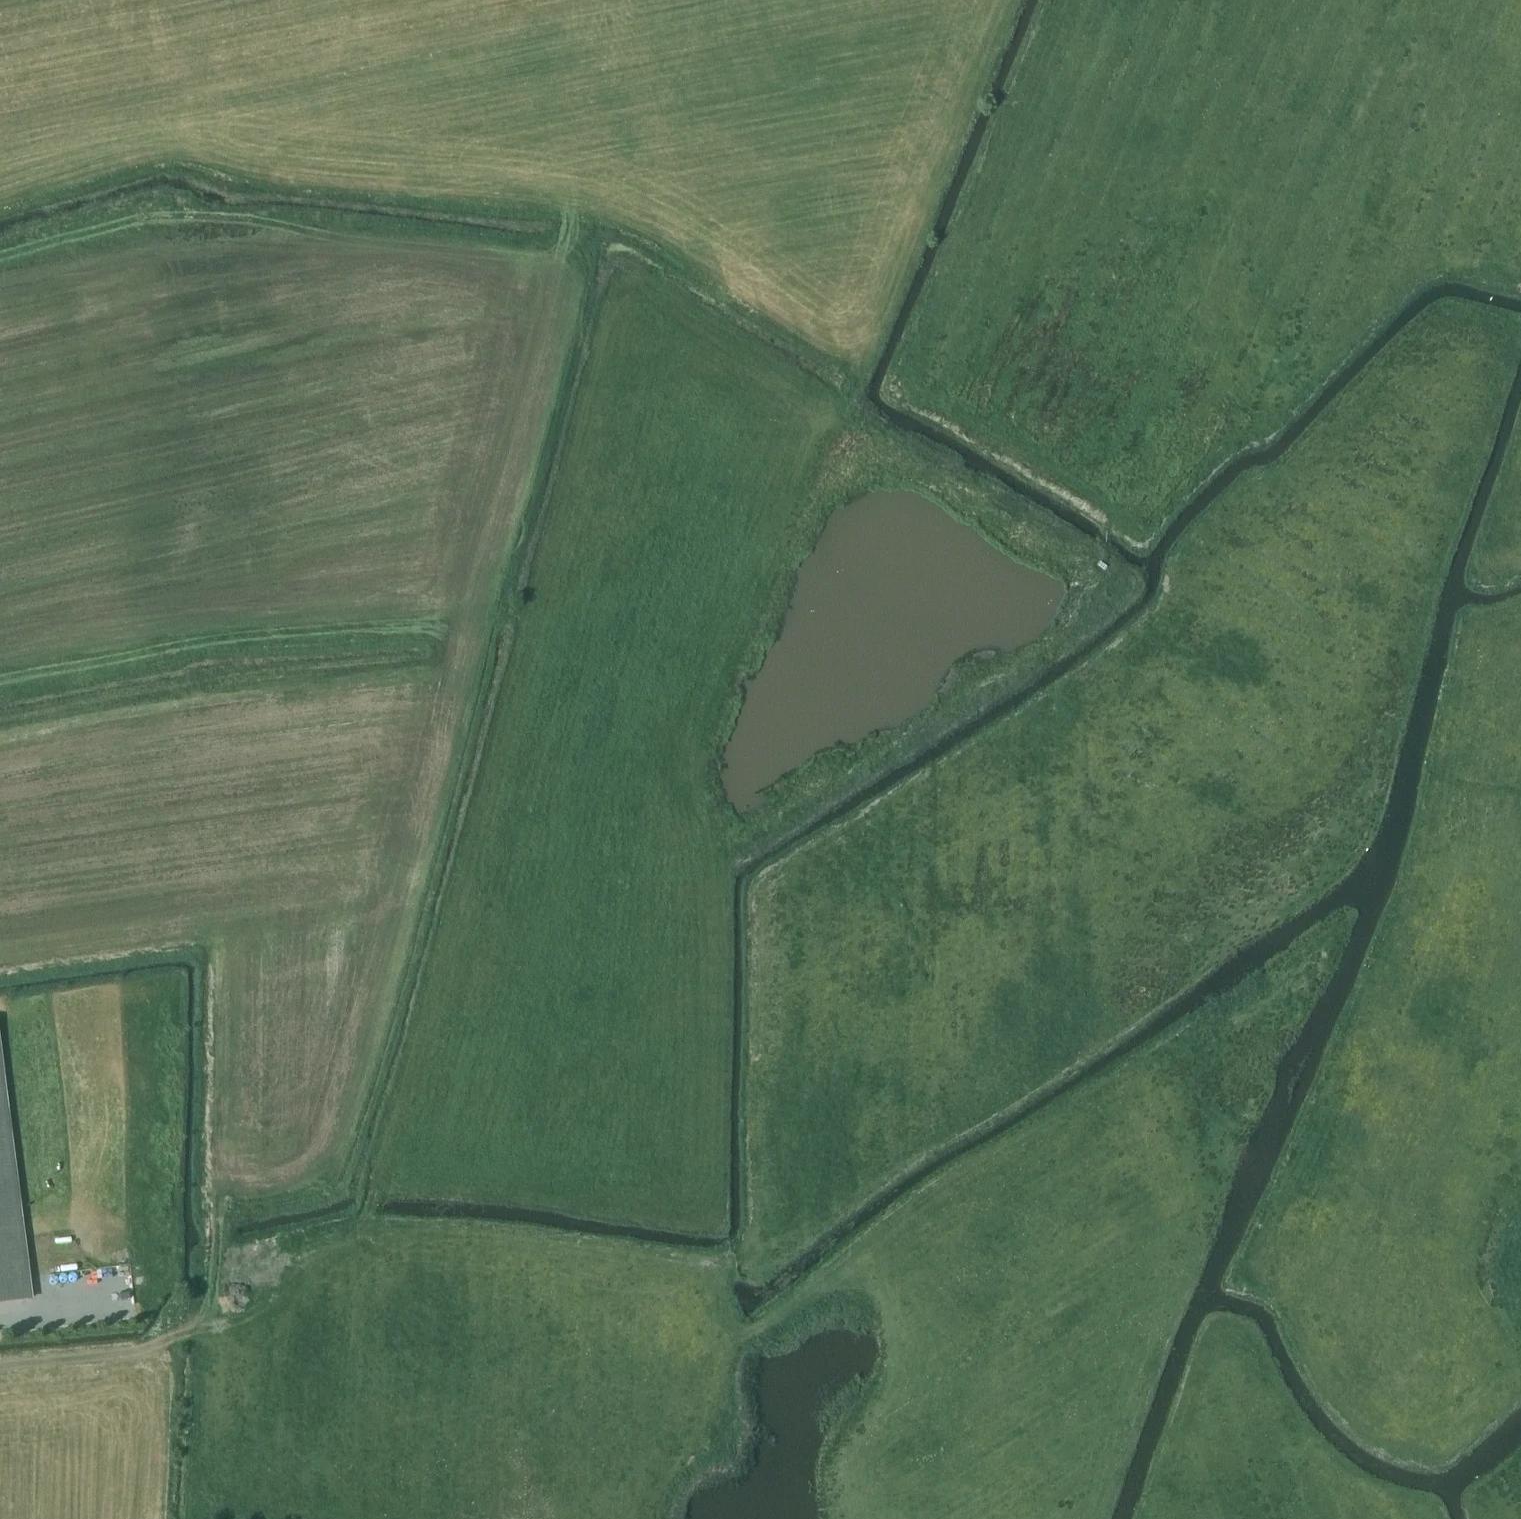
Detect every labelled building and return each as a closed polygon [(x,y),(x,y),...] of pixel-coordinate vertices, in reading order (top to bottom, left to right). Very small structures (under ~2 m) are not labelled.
[(31,1298),(0,1049),(0,1302),(31,1298)]
